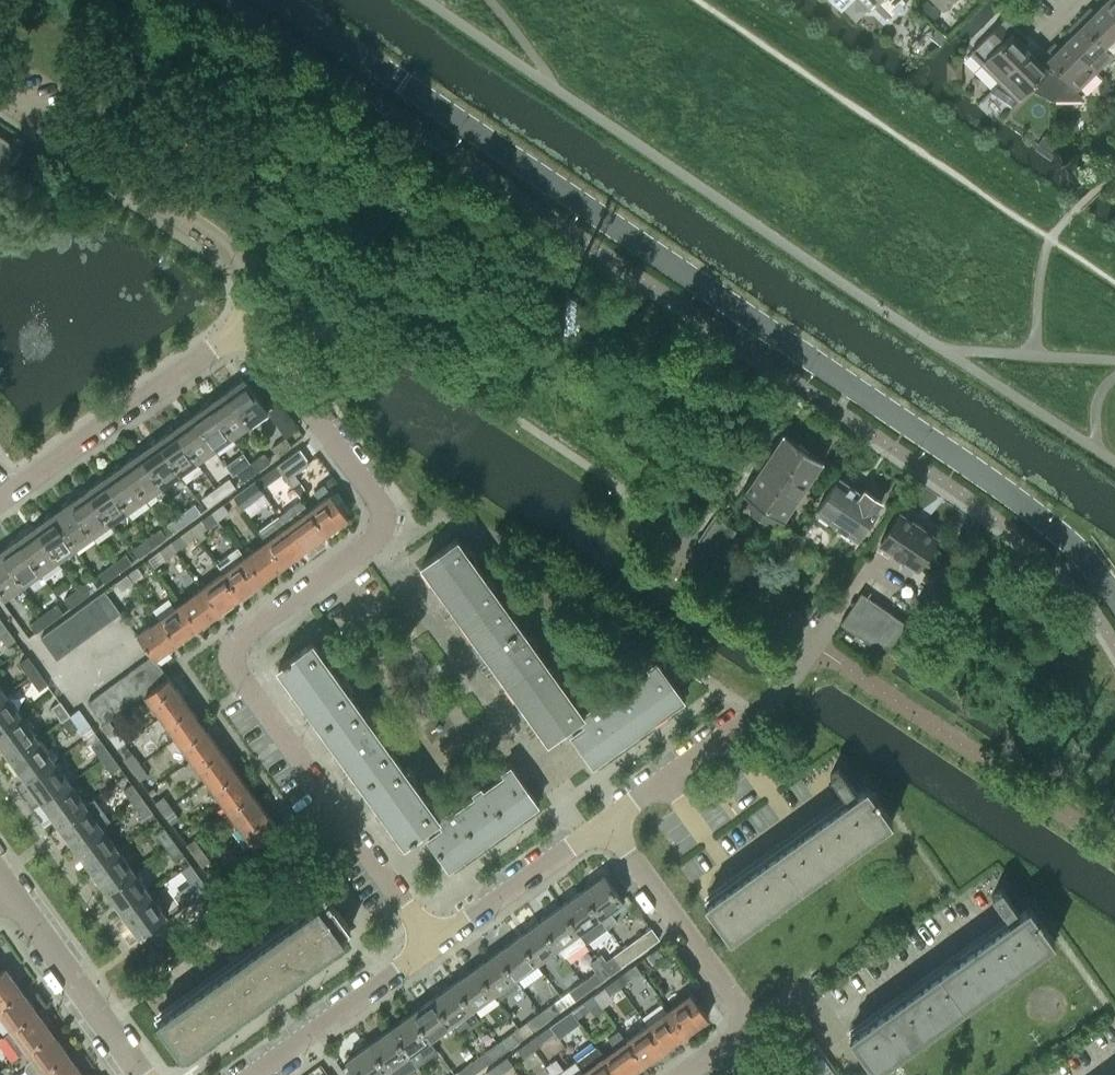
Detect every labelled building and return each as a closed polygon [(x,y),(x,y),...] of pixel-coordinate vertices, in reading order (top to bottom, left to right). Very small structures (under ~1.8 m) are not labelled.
[(869,9),(876,2),(889,15),(895,9),(898,11),(902,9),(903,6),(902,3),(904,0),(860,0),(869,9)] [(927,0),(925,0),(918,7),(932,21),(940,13),(927,0)] [(943,10),(953,0),(932,0),(943,10)] [(1101,5),(1114,19),(1114,0),(1106,0),(1101,5)] [(1078,17),(1113,53),(1114,51),(1114,19),(1101,5),(1091,16),(1085,10),(1078,17)] [(1024,35),(1007,18),(1006,17),(970,52),(999,81),(1029,51),(1019,40),(1024,35)] [(1076,30),(1066,40),(1095,70),(1113,53),(1078,17),(1071,25),(1076,30)] [(1086,98),(1077,89),(1095,70),(1066,40),(1055,51),(1050,45),(1042,53),(1044,56),(1052,64),(1052,74),(1053,74),(1053,99),(1086,98)] [(1039,61),(1029,51),(999,81),(1017,99),(1043,74),(1052,74),(1052,64),(1044,56),(1039,61)] [(1107,98),(1114,91),(1105,82),(1097,89),(1107,98)] [(11,162),(20,148),(0,135),(0,177),(11,162)] [(226,391),(250,424),(267,412),(243,379),(226,391)] [(208,404),(232,437),(250,424),(226,391),(208,404)] [(191,416),(215,449),(232,437),(208,404),(191,416)] [(174,428),(198,462),(215,449),(191,416),(174,428)] [(156,441),(180,474),(198,462),(174,428),(156,441)] [(744,488),(784,516),(825,457),(785,430),(744,488)] [(271,447),(277,456),(291,446),(285,437),(271,447)] [(156,441),(139,453),(163,486),(180,474),(156,441)] [(276,465),(287,479),(308,464),(298,450),(276,465)] [(250,462),(256,471),(270,460),(264,452),(250,462)] [(163,486),(139,453),(121,466),(146,498),(163,486)] [(236,472),(243,481),(256,471),(250,462),(236,472)] [(255,481),(261,488),(282,473),(276,465),(255,481)] [(121,466),(104,478),(128,511),(146,498),(121,466)] [(883,498),(866,486),(863,489),(842,474),(819,506),(858,533),(883,498)] [(216,487),(222,496),(236,486),(229,477),(216,487)] [(87,490),(111,523),(128,511),(104,478),(87,490)] [(240,504),(261,488),(255,481),(234,496),(240,504)] [(320,501),(309,509),(327,533),(347,518),(323,484),(313,492),(320,501)] [(201,497),(208,506),(222,496),(216,487),(201,497)] [(93,535),(111,523),(87,490),(69,502),(93,535)] [(305,549),(327,533),(309,509),(301,498),(280,514),(288,525),(305,549)] [(93,535),(69,502),(51,515),(75,548),(93,535)] [(182,512),(188,521),(200,512),(194,503),(182,512)] [(222,504),(212,511),(218,519),(228,512),(222,504)] [(937,535),(901,510),(881,539),(917,564),(937,535)] [(202,531),(218,519),(212,511),(196,522),(202,531)] [(167,523),(174,531),(188,521),(182,512),(167,523)] [(284,564),(305,549),(288,525),(280,514),(258,530),(266,541),(266,540),(284,564)] [(58,560),(75,548),(51,515),(34,527),(58,560)] [(718,553),(735,528),(718,516),(700,540),(718,553)] [(17,539),(41,573),(58,560),(34,527),(17,539)] [(147,537),(154,546),(167,536),(160,527),(147,537)] [(175,549),(183,543),(177,534),(168,541),(175,549)] [(132,548),(139,556),(154,546),(147,537),(132,548)] [(498,597),(456,538),(421,563),(441,589),(432,596),(436,601),(445,595),(464,621),(498,597)] [(23,585),(41,573),(17,539),(0,551),(0,554),(23,585)] [(266,541),(245,556),(263,580),(284,564),(266,540),(266,541)] [(157,562),(175,549),(168,541),(151,553),(157,562)] [(113,562),(119,571),(132,562),(126,553),(113,562)] [(0,554),(0,592),(4,598),(23,585),(0,554)] [(224,571),(241,595),(263,580),(245,556),(224,571)] [(98,573),(105,582),(119,571),(113,562),(98,573)] [(132,582),(145,572),(139,564),(126,573),(132,582)] [(224,571),(202,587),(220,611),(241,595),(224,571)] [(119,591),(132,582),(126,573),(113,583),(119,591)] [(77,588),(84,597),(98,587),(91,577),(77,588)] [(181,603),(198,627),(220,611),(202,587),(181,603)] [(64,598),(70,607),(84,597),(77,588),(64,598)] [(93,599),(109,621),(120,613),(104,591),(93,599)] [(843,622),(886,651),(906,620),(863,591),(843,622)] [(506,680),(540,656),(498,597),(464,621),(483,649),(474,654),(478,660),(487,654),(506,680)] [(83,606),(99,629),(109,621),(93,599),(83,606)] [(159,619),(177,643),(198,627),(181,603),(159,619)] [(56,604),(43,614),(49,622),(62,613),(56,604)] [(73,614),(88,636),(99,629),(83,606),(73,614)] [(29,624),(35,632),(49,622),(43,614),(29,624)] [(62,621),(78,643),(88,636),(73,614),(62,621)] [(152,655),(155,659),(177,643),(159,619),(137,635),(152,655)] [(52,629),(68,651),(78,643),(62,621),(52,629)] [(0,628),(0,637),(6,646),(15,640),(4,625),(0,628)] [(40,637),(57,659),(68,651),(52,629),(40,637)] [(331,667),(313,642),(312,641),(279,665),(298,691),(290,697),(294,703),(302,697),(321,724),(354,700),(336,674),(344,669),(338,661),(331,667)] [(168,677),(155,659),(152,655),(142,662),(158,685),(168,677)] [(540,656),(506,680),(525,707),(516,713),(521,719),(529,713),(548,739),(567,726),(582,714),(582,713),(540,656)] [(19,663),(28,676),(37,669),(28,657),(19,663)] [(582,714),(567,726),(572,733),(570,735),(591,763),(682,697),(655,660),(582,713),(582,714)] [(158,685),(142,662),(131,670),(148,693),(158,685)] [(47,684),(37,669),(28,676),(39,690),(47,684)] [(148,693),(131,670),(121,677),(137,700),(144,695),(148,693)] [(121,677),(112,684),(110,685),(127,707),(137,700),(121,677)] [(159,716),(183,699),(168,677),(158,685),(148,693),(144,695),(159,716)] [(116,715),(127,707),(110,685),(100,693),(116,715)] [(20,715),(4,693),(0,696),(0,730),(20,715)] [(88,701),(104,724),(116,715),(100,693),(88,701)] [(199,720),(183,699),(159,716),(175,737),(199,720)] [(363,783),(396,759),(379,734),(386,729),(378,720),(372,724),(354,700),(321,724),(340,751),(332,756),(336,763),(344,757),(363,783)] [(51,707),(61,720),(69,714),(60,701),(51,707)] [(69,714),(61,720),(71,735),(80,728),(69,714)] [(37,737),(20,715),(0,730),(0,744),(9,757),(37,737)] [(109,737),(118,731),(110,720),(104,724),(101,726),(109,737)] [(190,759),(215,742),(199,720),(175,737),(190,759)] [(25,779),(53,760),(37,737),(9,757),(25,779)] [(91,745),(101,758),(109,752),(99,739),(91,745)] [(230,764),(215,742),(190,759),(206,781),(230,764)] [(101,758),(111,772),(119,766),(109,752),(101,758)] [(132,769),(141,763),(133,752),(124,758),(132,769)] [(396,759),(363,783),(382,809),(374,815),(378,821),(386,815),(405,842),(410,838),(411,839),(416,835),(416,834),(424,828),(438,817),(434,811),(420,792),(427,786),(420,778),(414,783),(396,759)] [(41,801),(69,781),(53,760),(25,779),(41,801)] [(141,763),(132,769),(140,780),(148,774),(141,763)] [(230,764),(206,781),(222,803),(246,785),(230,764)] [(438,817),(424,828),(429,835),(427,837),(448,866),(537,801),(511,765),(448,810),(444,804),(434,811),(438,817)] [(857,792),(851,784),(840,768),(831,774),(848,799),(705,902),(731,937),(892,820),(878,800),(879,799),(876,795),(874,796),(866,785),(857,792)] [(57,823),(85,803),(69,781),(41,801),(57,823)] [(123,789),(133,803),(141,797),(132,783),(123,789)] [(261,807),(246,785),(222,803),(237,824),(261,807)] [(163,812),(172,806),(164,795),(155,801),(163,812)] [(133,803),(143,817),(152,811),(141,797),(133,803)] [(73,845),(101,826),(85,803),(57,823),(73,845)] [(172,806),(163,812),(171,823),(180,817),(172,806)] [(277,829),(261,807),(237,824),(253,846),(277,829)] [(89,868),(117,848),(101,826),(73,845),(89,868)] [(155,833),(165,847),(173,841),(163,827),(155,833)] [(194,855),(202,849),(194,838),(186,844),(194,855)] [(165,847),(176,861),(184,855),(173,841),(165,847)] [(105,890),(133,870),(117,848),(89,868),(105,890)] [(202,849),(194,855),(202,866),(210,860),(202,849)] [(276,874),(289,864),(279,850),(266,860),(276,874)] [(191,884),(200,877),(190,864),(182,870),(191,884)] [(121,912),(149,892),(133,870),(105,890),(121,912)] [(617,920),(610,910),(622,902),(602,874),(580,890),(600,917),(608,927),(617,920)] [(1020,912),(1013,904),(1001,888),(992,895),(1010,919),(850,1035),(876,1070),(1054,940),(1040,920),(1042,919),(1039,915),(1037,916),(1029,906),(1020,912)] [(580,890),(559,905),(579,932),(600,917),(580,890)] [(157,1019),(182,1054),(352,932),(330,901),(332,900),(328,894),(327,896),(323,891),(314,897),(318,902),(157,1019)] [(165,915),(156,901),(149,892),(121,912),(138,935),(165,915)] [(579,932),(559,905),(538,921),(557,948),(558,947),(564,956),(585,940),(579,932)] [(536,963),(557,948),(538,921),(517,936),(536,963)] [(650,928),(622,949),(629,959),(658,938),(650,928)] [(495,952),(514,979),(536,963),(517,936),(495,952)] [(646,955),(652,964),(663,956),(656,947),(646,955)] [(629,959),(622,949),(612,956),(619,966),(629,959)] [(474,967),(493,994),(514,979),(495,952),(474,967)] [(601,953),(597,956),(598,957),(610,973),(619,966),(612,956),(606,960),(601,953)] [(598,957),(590,962),(596,970),(603,979),(610,973),(598,957)] [(635,963),(643,974),(651,969),(642,958),(635,963)] [(453,982),(472,1009),(493,994),(474,967),(453,982)] [(19,989),(4,968),(0,972),(0,1003),(19,989)] [(613,979),(619,988),(633,978),(626,969),(613,979)] [(581,981),(587,990),(603,979),(596,970),(581,981)] [(606,998),(619,988),(613,979),(600,989),(606,998)] [(569,990),(575,999),(587,990),(581,981),(569,990)] [(431,998),(450,1025),(472,1009),(453,982),(431,998)] [(11,1029),(36,1012),(19,989),(0,1003),(0,1013),(11,1029)] [(666,1009),(683,1033),(707,1016),(689,992),(666,1009)] [(431,998),(410,1013),(429,1040),(450,1025),(431,998)] [(538,1012),(545,1021),(560,1010),(554,1001),(538,1012)] [(570,1009),(576,1018),(588,1010),(581,1001),(570,1009)] [(556,1034),(576,1018),(570,1009),(549,1025),(556,1034)] [(683,1033),(666,1009),(645,1024),(663,1048),(683,1033)] [(11,1029),(27,1051),(51,1033),(36,1012),(11,1029)] [(545,1021),(538,1012),(526,1021),(533,1030),(545,1021)] [(410,1013),(389,1028),(408,1055),(429,1040),(410,1013)] [(624,1040),(641,1064),(663,1048),(645,1024),(624,1040)] [(534,1049),(556,1034),(549,1025),(527,1041),(534,1049)] [(408,1055),(389,1028),(367,1044),(386,1071),(389,1074),(401,1074),(416,1065),(408,1055)] [(496,1043),(502,1052),(518,1041),(511,1032),(496,1043)] [(29,1074),(37,1074),(66,1054),(51,1033),(27,1051),(32,1057),(27,1061),(25,1064),(24,1069),(29,1074)] [(617,1074),(626,1074),(641,1064),(624,1040),(603,1055),(617,1074)] [(521,1059),(534,1049),(527,1041),(514,1050),(521,1059)] [(484,1052),(490,1061),(502,1052),(496,1043),(484,1052)] [(386,1071),(367,1044),(346,1059),(349,1063),(345,1065),(352,1074),(389,1074),(386,1071)] [(603,1055),(596,1044),(575,1060),(582,1070),(582,1071),(585,1074),(617,1074),(603,1055)] [(66,1054),(37,1074),(81,1074),(66,1054)] [(798,1073),(800,1074),(836,1074),(822,1056),(798,1073)] [(481,1067),(483,1066),(476,1057),(453,1074),(454,1074),(471,1074),(481,1067)] [(487,1074),(498,1074),(511,1065),(506,1057),(485,1073),(487,1074)]
